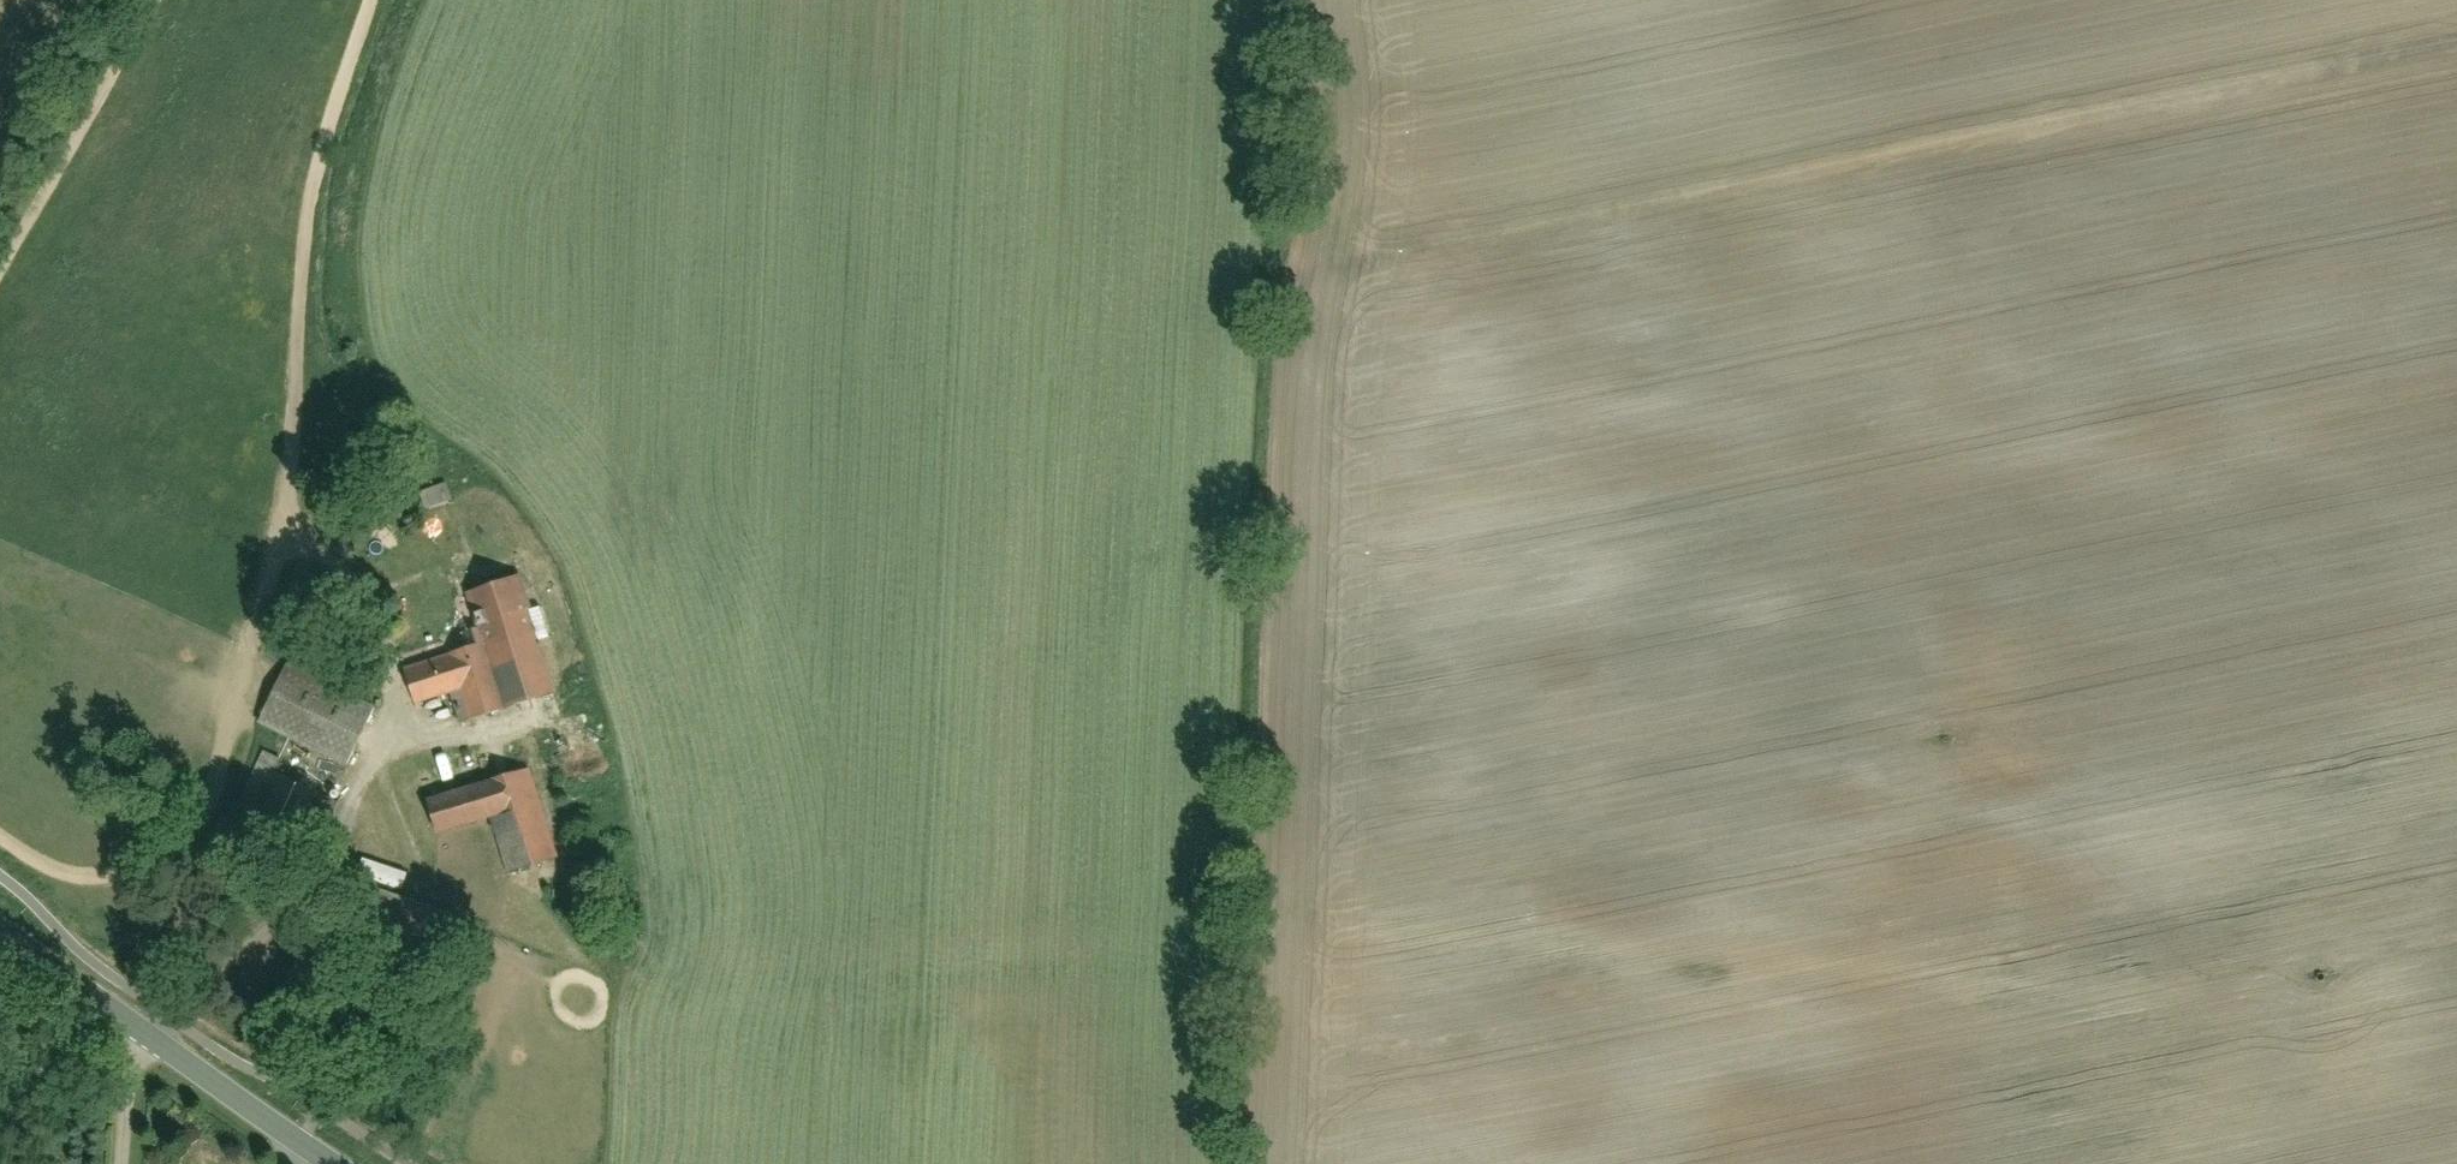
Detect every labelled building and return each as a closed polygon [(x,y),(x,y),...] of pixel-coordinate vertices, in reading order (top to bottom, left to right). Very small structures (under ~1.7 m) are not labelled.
[(520,592),(474,605),(506,714),(552,700),(520,592)] [(462,694),(472,727),(501,718),(481,653),(477,642),(447,651),(450,661),(405,675),(415,708),(462,694)] [(287,673),(264,724),(356,765),(379,714),(287,673)] [(249,834),(304,862),(335,803),(279,775),(249,834)] [(510,872),(542,863),(517,776),(422,803),(432,838),(495,821),(510,872)] [(456,918),(354,882),(328,956),(430,992),(456,918)]
